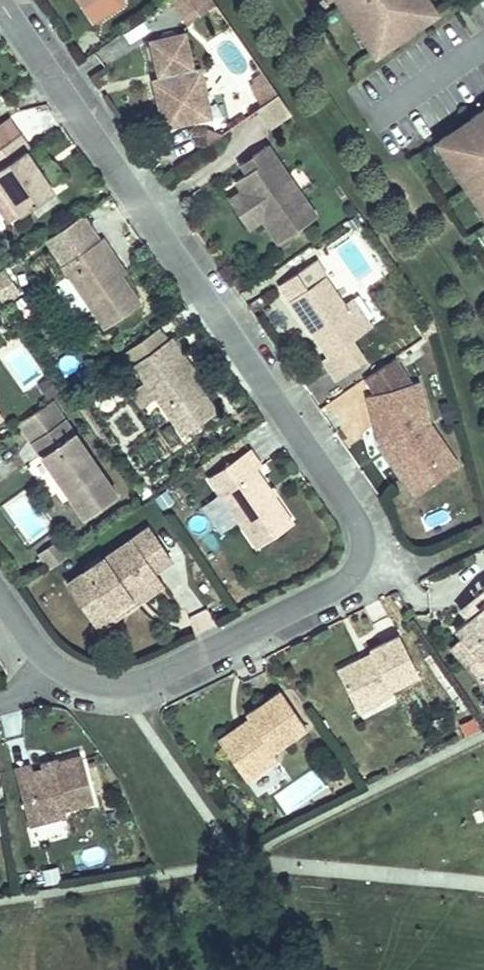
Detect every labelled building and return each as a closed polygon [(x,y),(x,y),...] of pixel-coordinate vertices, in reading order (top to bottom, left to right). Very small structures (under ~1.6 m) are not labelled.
[(186,11),(202,0),(178,0),(186,11)] [(357,16),(361,13),(377,38),(396,25),(393,21),(406,12),(409,16),(431,2),(429,0),(347,0),(357,16)] [(406,12),(393,21),(396,25),(409,16),(406,12)] [(151,33),(159,66),(164,64),(165,70),(160,71),(154,72),(164,118),(195,111),(192,99),(207,96),(199,62),(192,63),(183,25),(151,33)] [(268,72),(247,87),(257,101),(278,87),(268,72)] [(290,104),(278,87),(257,101),(269,119),(290,104)] [(438,127),(454,151),(451,154),(476,190),(479,188),(483,196),(483,95),(469,105),(472,110),(459,119),(456,114),(438,127)] [(207,96),(192,99),(195,111),(210,107),(207,96)] [(469,105),(456,114),(459,119),(472,110),(469,105)] [(18,126),(7,109),(0,114),(0,138),(18,126)] [(20,205),(52,183),(49,178),(27,146),(24,142),(28,140),(18,126),(0,138),(0,177),(20,205)] [(316,208),(260,127),(245,137),(258,156),(262,161),(255,165),(252,161),(248,164),(236,172),(244,182),(239,185),(258,212),(262,209),(280,233),(316,208)] [(258,156),(245,137),(234,144),(248,164),(252,161),(255,165),(262,161),(258,156)] [(39,138),(27,146),(49,178),(61,170),(39,138)] [(8,214),(20,205),(0,177),(0,202),(8,214)] [(239,185),(230,192),(249,218),(258,212),(239,185)] [(103,229),(62,256),(106,319),(141,295),(122,267),(107,246),(112,242),(103,229)] [(112,242),(107,246),(122,267),(127,263),(112,242)] [(316,323),(312,325),(327,347),(321,351),(336,371),(365,351),(351,332),(362,324),(343,296),(324,268),(289,292),(308,319),(312,317),(316,323)] [(0,273),(0,303),(18,296),(8,270),(0,273)] [(351,290),(343,296),(362,324),(371,318),(351,290)] [(159,319),(124,342),(133,355),(167,331),(159,319)] [(167,331),(133,355),(182,425),(215,402),(190,365),(176,345),(181,342),(171,328),(167,331)] [(181,342),(176,345),(190,365),(195,362),(181,342)] [(403,365),(393,350),(364,370),(374,385),(403,365)] [(411,375),(403,365),(374,385),(366,387),(380,437),(387,435),(393,444),(388,448),(406,475),(427,460),(435,472),(457,457),(429,415),(418,374),(411,375)] [(52,392),(19,414),(32,433),(50,420),(47,416),(54,412),(48,404),(56,398),(52,392)] [(50,420),(32,433),(84,509),(117,487),(56,398),(48,404),(54,412),(47,416),(50,420)] [(387,435),(380,437),(388,448),(393,444),(387,435)] [(257,461),(262,457),(250,440),(210,468),(259,538),(294,514),(257,461)] [(427,460),(406,475),(414,487),(435,472),(427,460)] [(69,575),(91,607),(107,596),(111,602),(130,589),(126,583),(153,564),(170,553),(148,520),(69,575)] [(38,544),(50,561),(68,548),(56,532),(38,544)] [(91,607),(99,619),(161,576),(153,564),(126,583),(130,589),(111,602),(107,596),(91,607)] [(482,579),(457,601),(466,611),(480,599),(474,592),(483,584),(483,581),(482,579)] [(480,599),(466,611),(456,620),(463,628),(482,650),(483,648),(483,595),(480,599)] [(463,628),(450,640),(480,675),(483,671),(483,648),(482,650),(463,628)] [(370,699),(386,690),(384,686),(412,672),(392,632),(363,646),(365,650),(367,654),(357,659),(355,654),(331,666),(347,699),(365,690),(370,699)] [(365,650),(355,654),(357,659),(367,654),(365,650)] [(230,728),(227,724),(208,736),(236,777),(268,756),(263,748),(296,726),(271,688),(236,711),(239,715),(234,719),(237,724),(230,728)] [(347,699),(351,708),(370,699),(365,690),(347,699)] [(234,719),(227,724),(230,728),(237,724),(234,719)] [(27,758),(10,762),(24,815),(59,806),(57,799),(88,791),(78,748),(51,755),(52,759),(41,762),(29,765),(27,758)] [(39,755),(41,762),(52,759),(51,755),(51,752),(39,755)]
